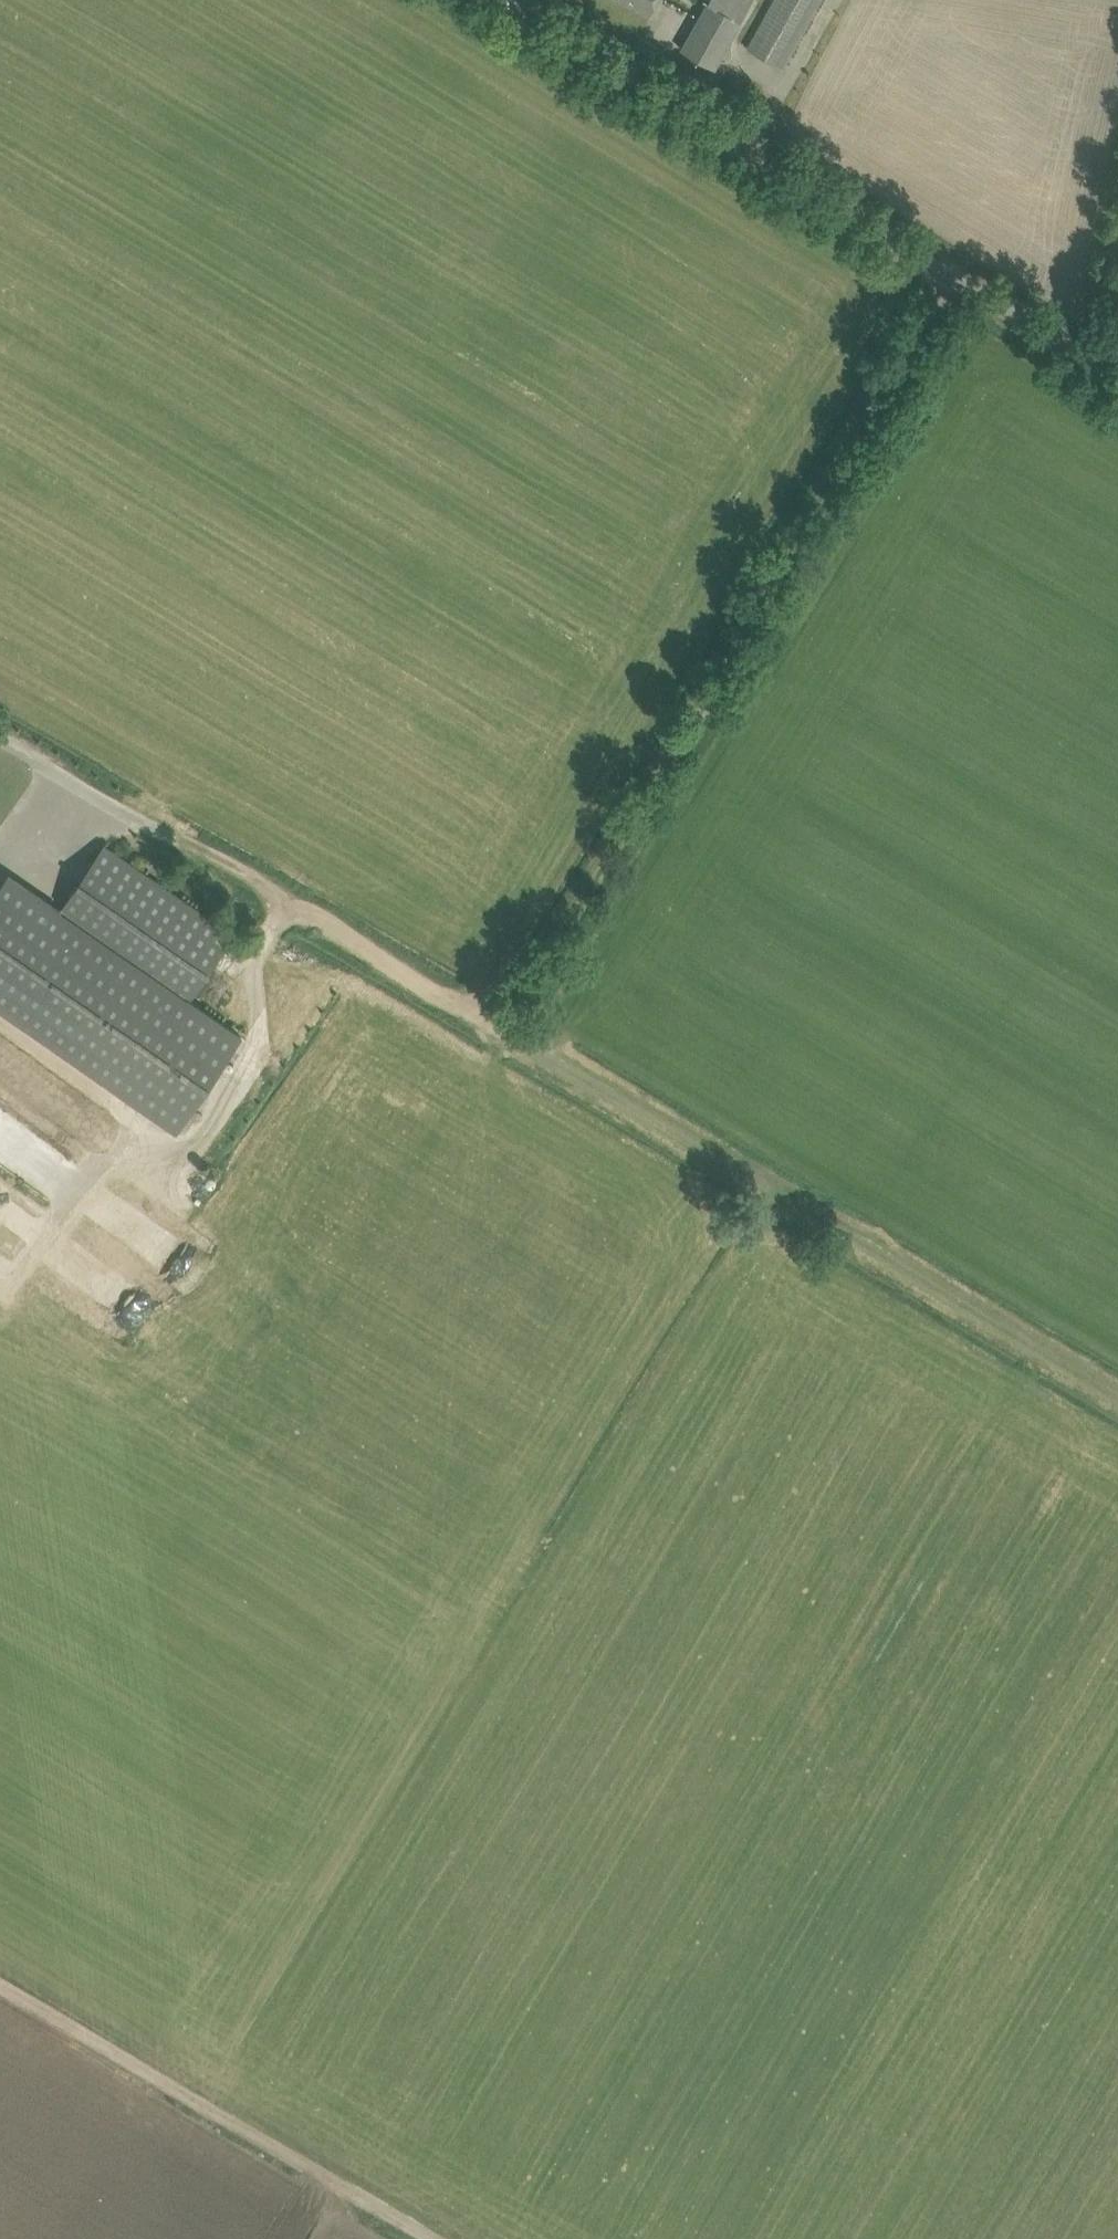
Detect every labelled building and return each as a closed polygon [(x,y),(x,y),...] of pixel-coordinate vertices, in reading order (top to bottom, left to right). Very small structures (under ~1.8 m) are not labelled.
[(658,0),(625,0),(650,13),(658,0)] [(725,47),(752,0),(711,0),(683,49),(714,66),(725,47)] [(793,48),(820,0),(774,0),(748,48),(783,67),(793,48)] [(221,953),(234,935),(104,845),(59,910),(8,874),(0,886),(0,1005),(178,1127),(241,1036),(189,999),(193,993),(221,953)]
